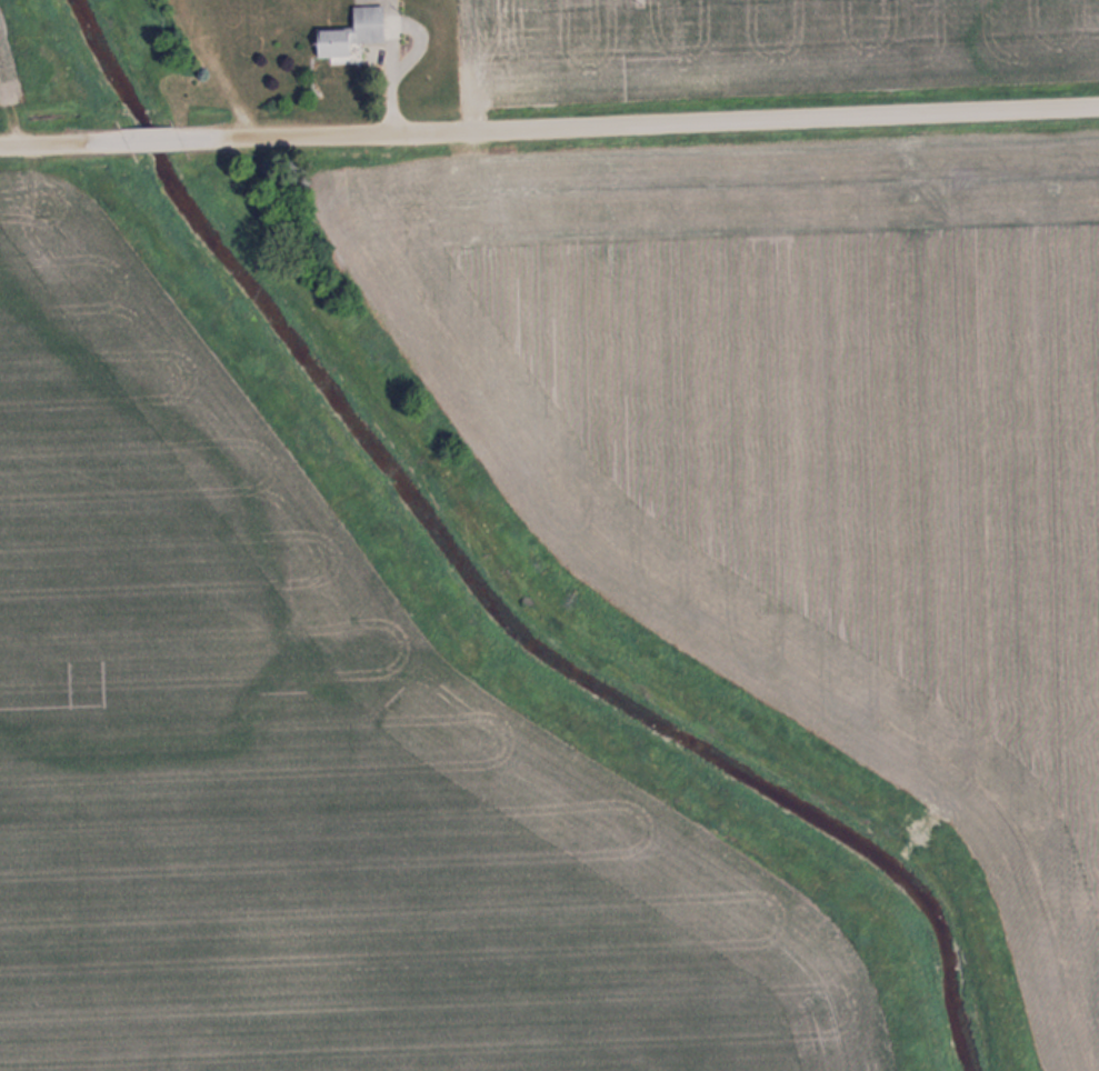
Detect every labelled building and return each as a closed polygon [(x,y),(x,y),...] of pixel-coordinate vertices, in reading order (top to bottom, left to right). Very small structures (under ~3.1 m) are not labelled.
[(382,42),(382,5),(350,6),(351,29),(313,29),(314,56),(347,56),(347,42),(382,42)]
